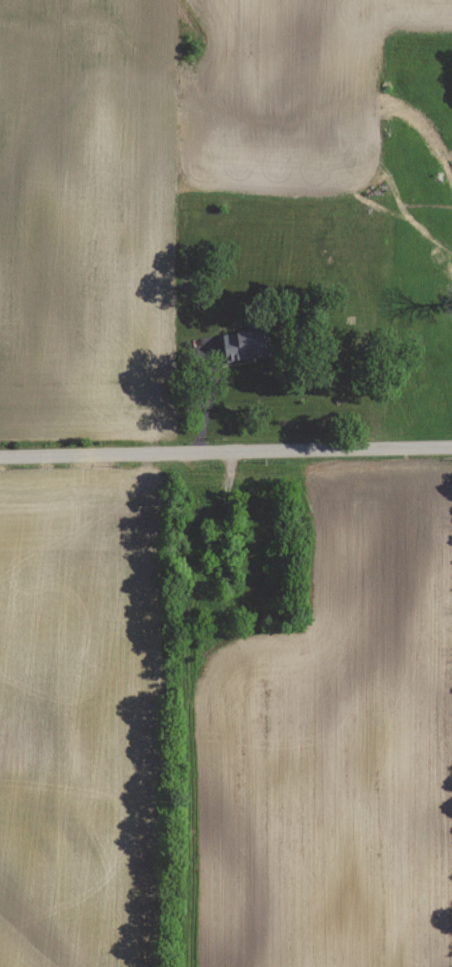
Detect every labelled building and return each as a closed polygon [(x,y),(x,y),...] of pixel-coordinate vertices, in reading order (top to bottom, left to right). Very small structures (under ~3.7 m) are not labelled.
[(270,355),(265,327),(222,335),(227,363),(270,355)]
